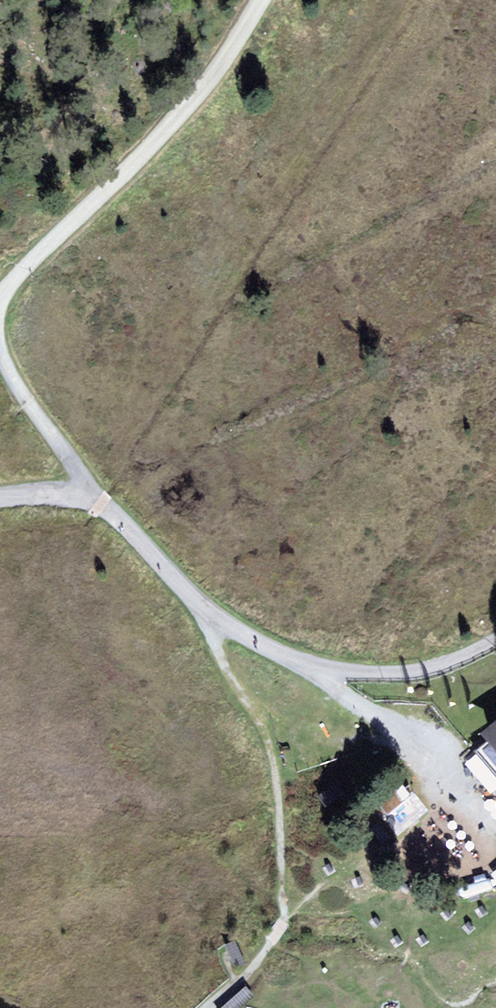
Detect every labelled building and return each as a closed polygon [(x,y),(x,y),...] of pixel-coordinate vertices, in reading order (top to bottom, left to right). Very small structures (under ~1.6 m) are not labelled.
[(480,733),(490,744),(483,750),(495,766),(495,720),(480,733)] [(412,795),(401,783),(378,803),(388,815),(412,795)] [(235,940),(224,945),(234,969),(246,964),(235,940)] [(255,997),(246,986),(220,1007),(242,1007),(255,997)]
